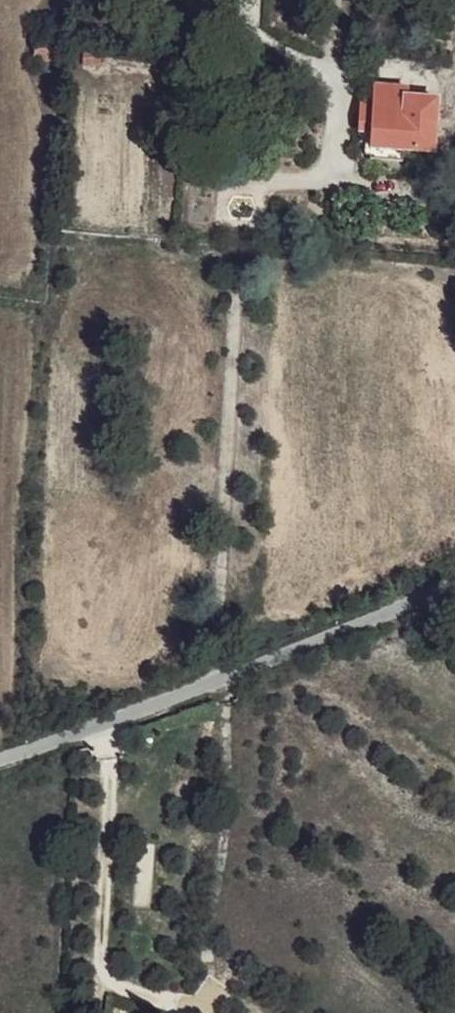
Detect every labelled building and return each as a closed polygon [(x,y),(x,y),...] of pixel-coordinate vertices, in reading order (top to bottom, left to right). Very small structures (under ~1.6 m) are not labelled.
[(101,49),(83,49),(82,64),(100,65),(101,49)] [(374,113),(361,112),(360,132),(373,135),(371,158),(402,161),(403,150),(434,153),(437,101),(408,98),(408,88),(376,86),(376,101),(374,113)] [(363,100),(361,112),(374,113),(376,101),(363,100)]
